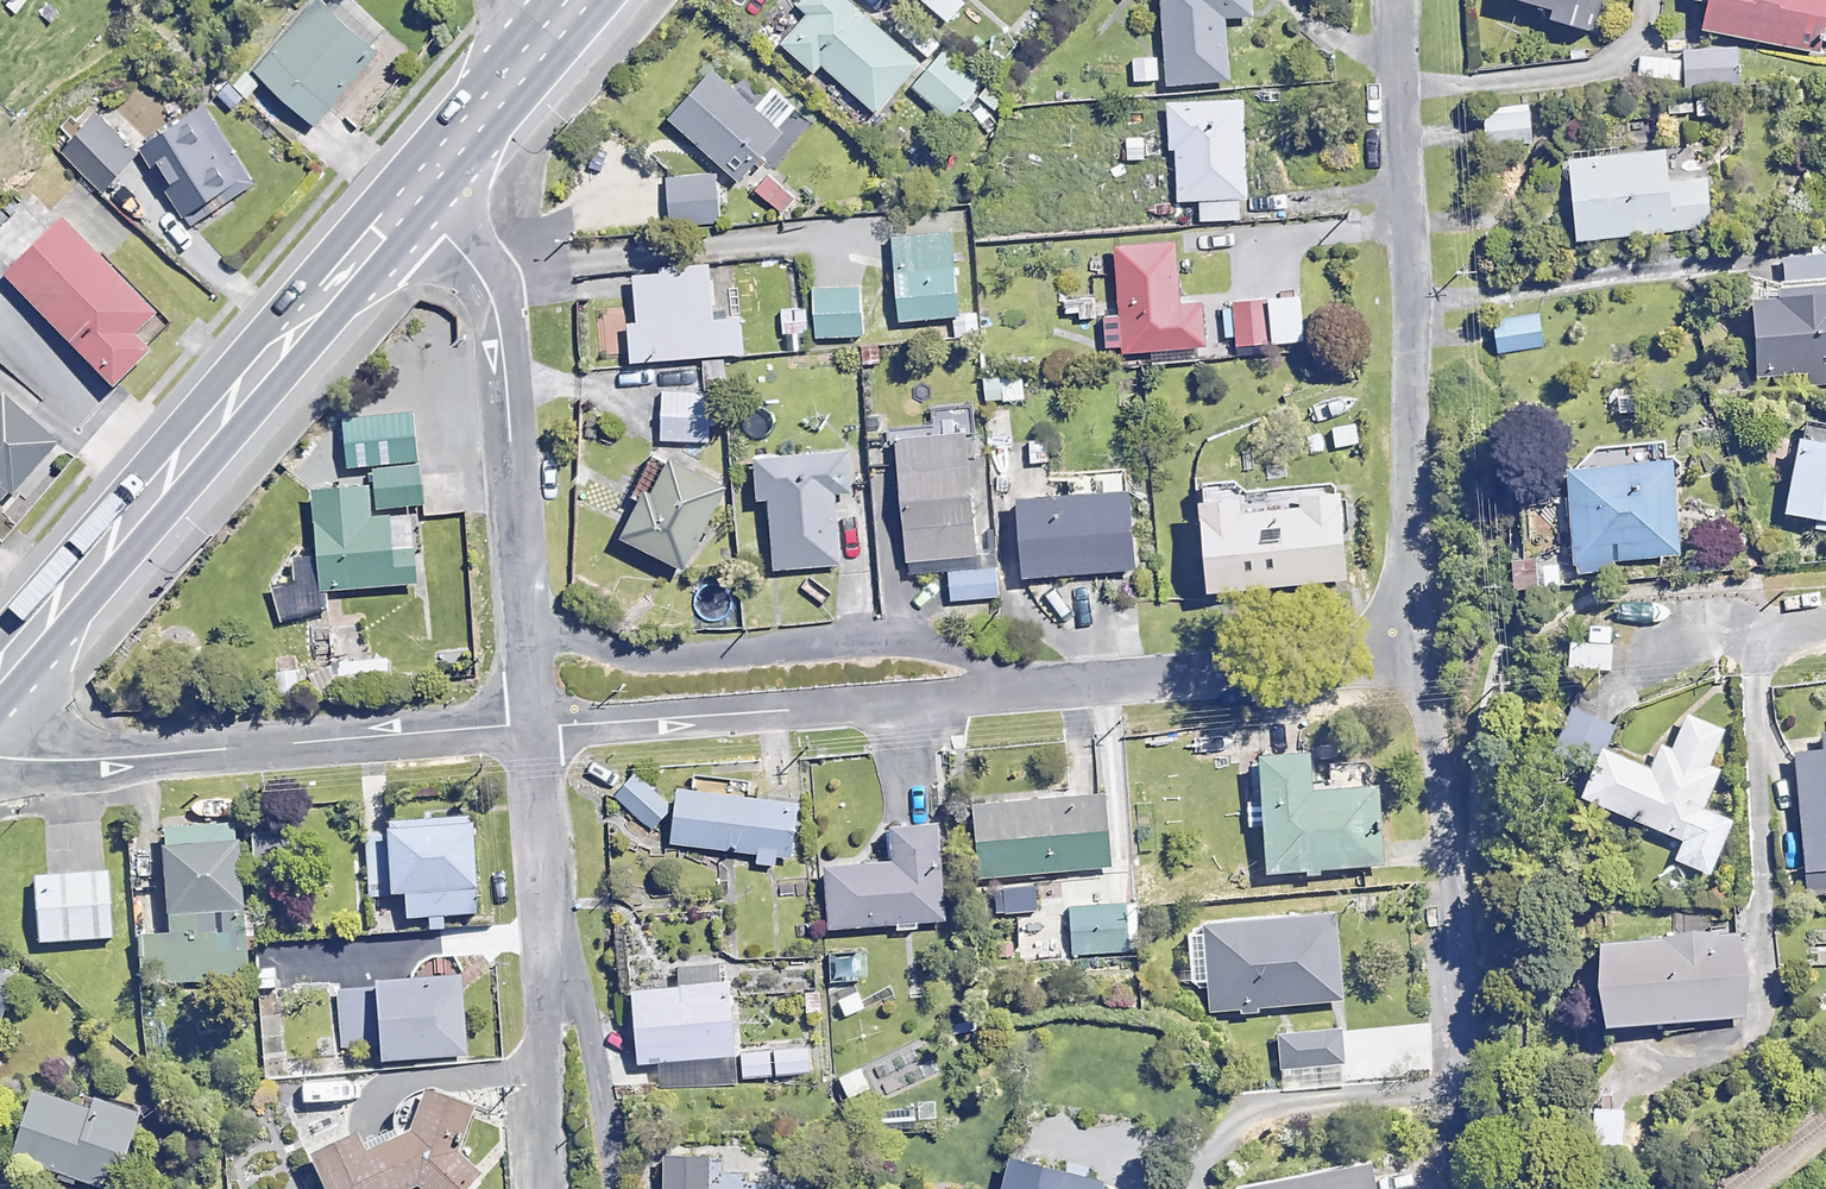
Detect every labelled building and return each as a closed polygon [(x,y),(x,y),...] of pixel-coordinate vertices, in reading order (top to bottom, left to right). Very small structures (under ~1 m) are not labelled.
[(376,55),(315,0),(252,71),(313,125),(376,55)] [(848,0),(802,0),(793,9),(805,19),(779,49),(812,77),(823,65),(876,110),(918,60),(848,0)] [(1250,0),(1162,0),(1169,83),(1228,78),(1223,16),(1251,13),(1250,0)] [(1543,2),(1541,11),(1582,23),(1588,0),(1537,0),(1543,2)] [(1696,26),(1818,52),(1821,39),(1825,40),(1825,0),(1701,0),(1696,26)] [(981,77),(942,45),(909,84),(949,117),(981,77)] [(1739,51),(1684,51),(1684,84),(1739,84),(1739,51)] [(782,128),(714,73),(672,124),(740,179),(782,128)] [(1241,98),(1166,101),(1168,154),(1174,154),(1176,198),(1199,197),(1200,219),(1247,217),(1241,98)] [(1529,112),(1482,111),(1482,141),(1529,141),(1529,112)] [(139,158),(89,112),(57,147),(107,193),(139,158)] [(203,112),(143,147),(189,223),(248,188),(203,112)] [(1665,182),(1663,149),(1565,155),(1570,237),(1711,228),(1708,179),(1665,182)] [(717,170),(668,171),(670,222),(718,221),(717,170)] [(799,195),(771,170),(753,191),(781,215),(799,195)] [(32,225),(0,261),(0,291),(91,372),(138,318),(32,225)] [(957,313),(950,229),(891,234),(898,318),(957,313)] [(1172,239),(1112,244),(1119,349),(1202,343),(1199,300),(1176,302),(1172,239)] [(709,317),(708,263),(632,265),(634,356),(741,353),(740,316),(709,317)] [(1096,314),(1092,281),(1060,285),(1065,318),(1096,314)] [(1768,287),(1768,296),(1742,297),(1744,381),(1825,379),(1825,285),(1768,287)] [(863,334),(860,286),(812,289),(815,336),(863,334)] [(1272,338),(1267,297),(1233,301),(1238,343),(1272,338)] [(806,307),(781,308),(782,334),(807,333),(806,307)] [(1543,347),(1540,314),(1495,319),(1498,351),(1543,347)] [(1032,373),(984,374),(985,400),(1033,399),(1032,373)] [(710,438),(709,389),(661,389),(661,439),(710,438)] [(3,402),(0,405),(0,480),(40,440),(3,402)] [(966,429),(892,436),(895,467),(881,469),(883,496),(895,495),(901,560),(948,556),(951,600),(999,596),(995,552),(977,554),(966,429)] [(1813,517),(1811,529),(1825,531),(1825,443),(1791,439),(1782,514),(1813,517)] [(847,488),(845,450),(757,455),(759,492),(769,492),(774,565),(839,562),(838,539),(867,538),(864,487),(847,488)] [(720,482),(663,453),(648,484),(642,481),(617,531),(680,563),(720,482)] [(1677,554),(1666,455),(1557,466),(1568,566),(1677,554)] [(419,468),(373,471),(376,507),(422,504),(419,468)] [(360,483),(298,493),(313,595),(376,586),(360,483)] [(1264,492),(1264,483),(1188,491),(1199,593),(1346,577),(1336,484),(1264,492)] [(1131,564),(1126,487),(1014,494),(1019,572),(1131,564)] [(1551,544),(1545,518),(1519,524),(1526,550),(1551,544)] [(1564,586),(1558,560),(1532,566),(1539,592),(1564,586)] [(1611,642),(1565,636),(1562,665),(1608,671),(1611,642)] [(389,659),(337,659),(337,686),(389,686),(389,659)] [(1648,768),(1606,751),(1616,725),(1565,704),(1549,741),(1590,758),(1574,796),(1681,839),(1673,860),(1710,875),(1732,820),(1702,808),(1718,768),(1706,763),(1720,728),(1682,712),(1668,746),(1658,742),(1648,768)] [(1815,731),(1817,747),(1788,750),(1805,894),(1825,892),(1825,730),(1815,731)] [(1306,752),(1255,755),(1263,873),(1382,865),(1376,786),(1309,790),(1306,752)] [(670,806),(632,776),(617,794),(655,825),(670,806)] [(670,806),(666,842),(756,853),(755,863),(786,867),(794,802),(672,788),(670,806)] [(1107,867),(1101,792),(970,803),(976,878),(1107,867)] [(364,839),(368,884),(381,895),(402,893),(404,918),(425,917),(426,932),(444,930),(443,916),(473,913),(466,818),(377,825),(364,839)] [(826,928),(840,927),(894,925),(894,931),(919,931),(918,925),(942,924),(939,824),(887,826),(888,863),(824,865),(826,928)] [(171,912),(238,906),(234,833),(160,837),(164,912),(171,912)] [(129,889),(55,895),(61,969),(136,962),(129,889)] [(1129,951),(1125,903),(1070,908),(1074,956),(1129,951)] [(238,906),(171,912),(172,936),(140,938),(143,999),(191,996),(193,1042),(221,1040),(218,994),(251,992),(249,952),(246,906),(238,906)] [(1343,1000),(1334,909),(1182,923),(1188,983),(1207,981),(1210,1012),(1343,1000)] [(1055,921),(1023,922),(1023,957),(1055,956),(1055,921)] [(1742,1017),(1739,934),(1586,940),(1589,1023),(1742,1017)] [(0,971),(0,1019),(3,1020),(18,977),(0,971)] [(371,980),(371,988),(339,990),(343,1052),(374,1050),(375,1062),(465,1056),(460,975),(371,980)] [(732,1055),(726,981),(627,988),(632,1063),(732,1055)] [(1345,1062),(1342,1029),(1279,1034),(1281,1067),(1345,1062)] [(810,1073),(808,1047),(741,1053),(744,1079),(810,1073)] [(871,1091),(861,1067),(837,1077),(847,1101),(871,1091)] [(26,1091),(5,1159),(106,1188),(111,1188),(133,1114),(89,1101),(87,1109),(26,1091)] [(470,1107),(420,1091),(405,1135),(357,1155),(348,1135),(308,1152),(324,1188),(410,1188),(416,1186),(419,1188),(464,1188),(478,1174),(459,1155),(470,1107)] [(1651,1120),(1628,1123),(1582,1099),(1567,1128),(1612,1152),(1654,1148),(1651,1120)] [(655,1150),(657,1188),(700,1188),(699,1148),(655,1150)] [(1001,1155),(993,1188),(1098,1188),(1100,1178),(1001,1155)] [(1367,1161),(1230,1186),(1231,1188),(1372,1188),(1367,1161)]
